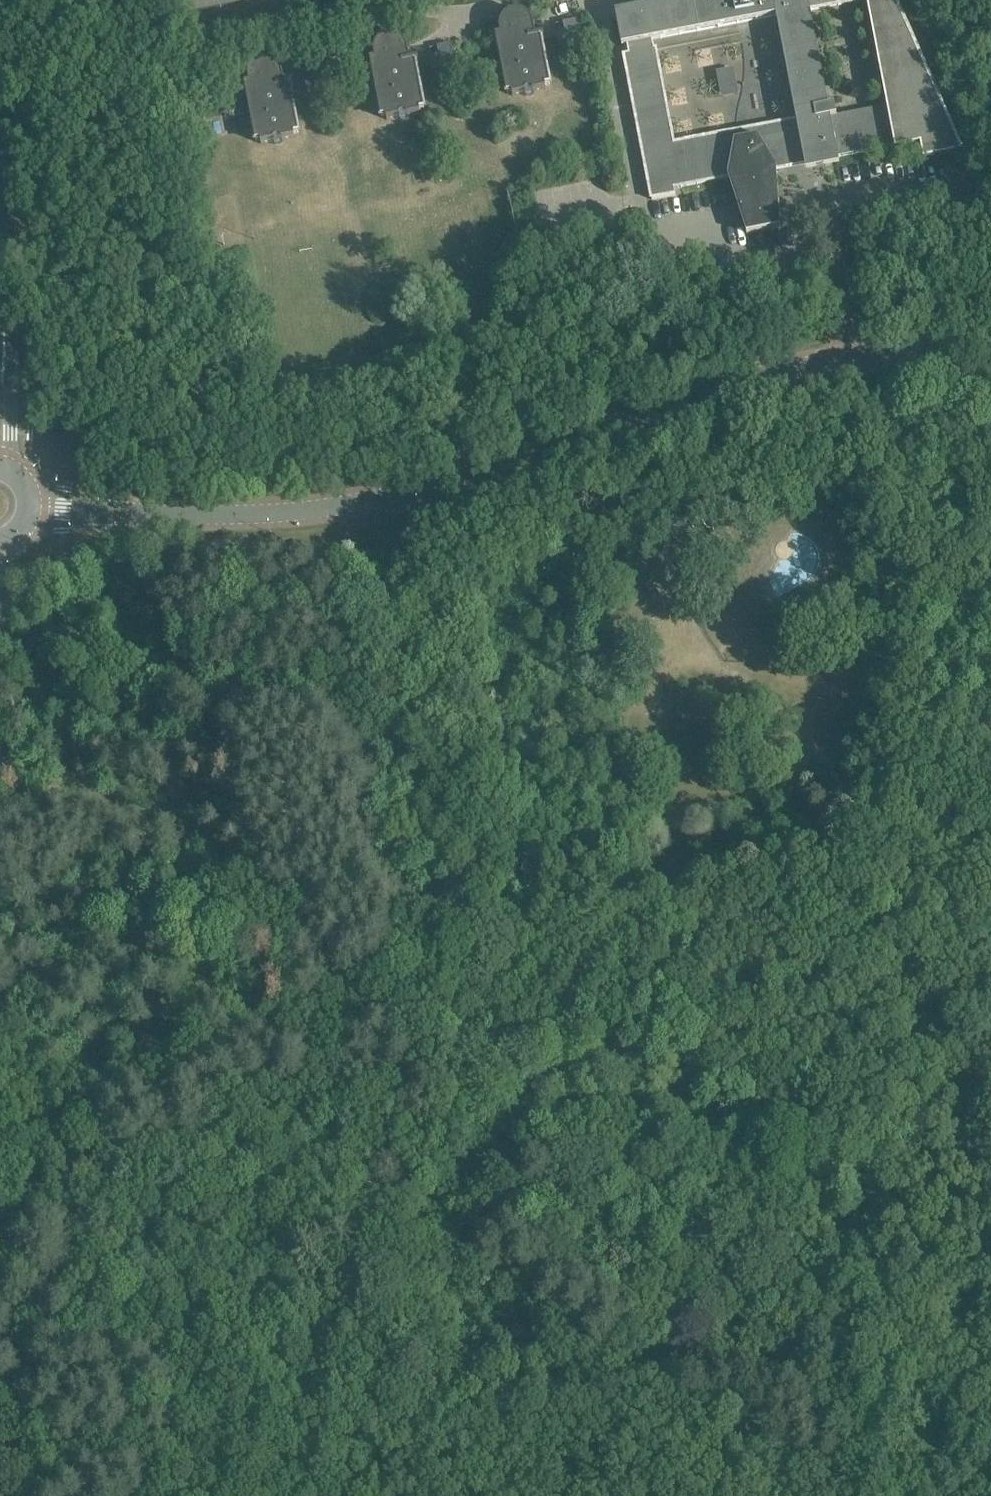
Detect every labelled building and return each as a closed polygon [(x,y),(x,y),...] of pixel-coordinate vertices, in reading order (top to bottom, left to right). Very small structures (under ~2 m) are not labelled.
[(181,15),(256,0),(178,0),(181,15)] [(894,0),(867,0),(887,106),(837,116),(835,105),(828,106),(810,10),(862,0),(681,0),(616,13),(622,46),(626,45),(628,54),(624,55),(649,189),(651,200),(675,195),(673,188),(722,179),(728,178),(737,205),(733,206),(736,215),(741,214),(747,234),(782,227),(777,169),(805,163),(809,181),(843,175),(840,157),(895,146),(896,150),(921,145),(924,161),(965,153),(964,151),(962,152),(894,0)] [(533,91),(534,92),(547,89),(546,86),(551,85),(542,39),(545,38),(544,35),(536,37),(534,25),(534,23),(533,21),(532,20),(531,19),(530,17),(528,16),(525,14),(522,13),(520,12),(517,12),(515,12),(512,13),(510,14),(508,15),(506,17),(504,18),(503,20),(502,22),(501,23),(501,25),(500,27),(500,29),(500,31),(501,35),(496,36),(507,93),(512,93),(513,96),(526,93),(526,92),(527,91),(528,90),(529,90),(530,90),(532,90),(533,91)] [(557,33),(559,45),(583,40),(579,20),(564,23),(565,31),(557,33)] [(408,116),(421,114),(420,110),(425,109),(416,62),(419,62),(419,59),(411,60),(408,49),(408,47),(407,45),(406,43),(405,42),(404,41),(402,38),(401,38),(399,37),(398,36),(396,36),(394,35),(390,35),(388,36),(386,36),(384,37),(381,38),(379,41),(378,42),(376,45),(375,47),(375,49),(374,51),(374,53),(375,56),(375,59),(370,60),(382,118),(387,117),(387,120),(400,117),(401,116),(401,115),(402,115),(403,114),(405,114),(406,114),(407,115),(408,116)] [(453,44),(438,47),(429,48),(433,69),(457,64),(453,44)] [(299,133),(290,86),(293,86),(293,83),(285,85),(283,72),(282,70),(281,68),(280,66),(278,64),(275,62),(273,61),(270,60),(268,59),(265,59),(262,60),(259,61),(256,63),(254,65),(252,66),(251,67),(250,69),(250,71),(249,73),(249,74),(249,76),(249,77),(249,79),(250,83),(245,84),(256,142),(261,141),(262,144),(274,141),(275,140),(276,139),(278,138),(279,138),(281,138),(281,139),(282,140),(295,138),(295,134),(299,133)] [(327,68),(312,71),(314,79),(305,81),(308,93),(331,88),(327,68)]
